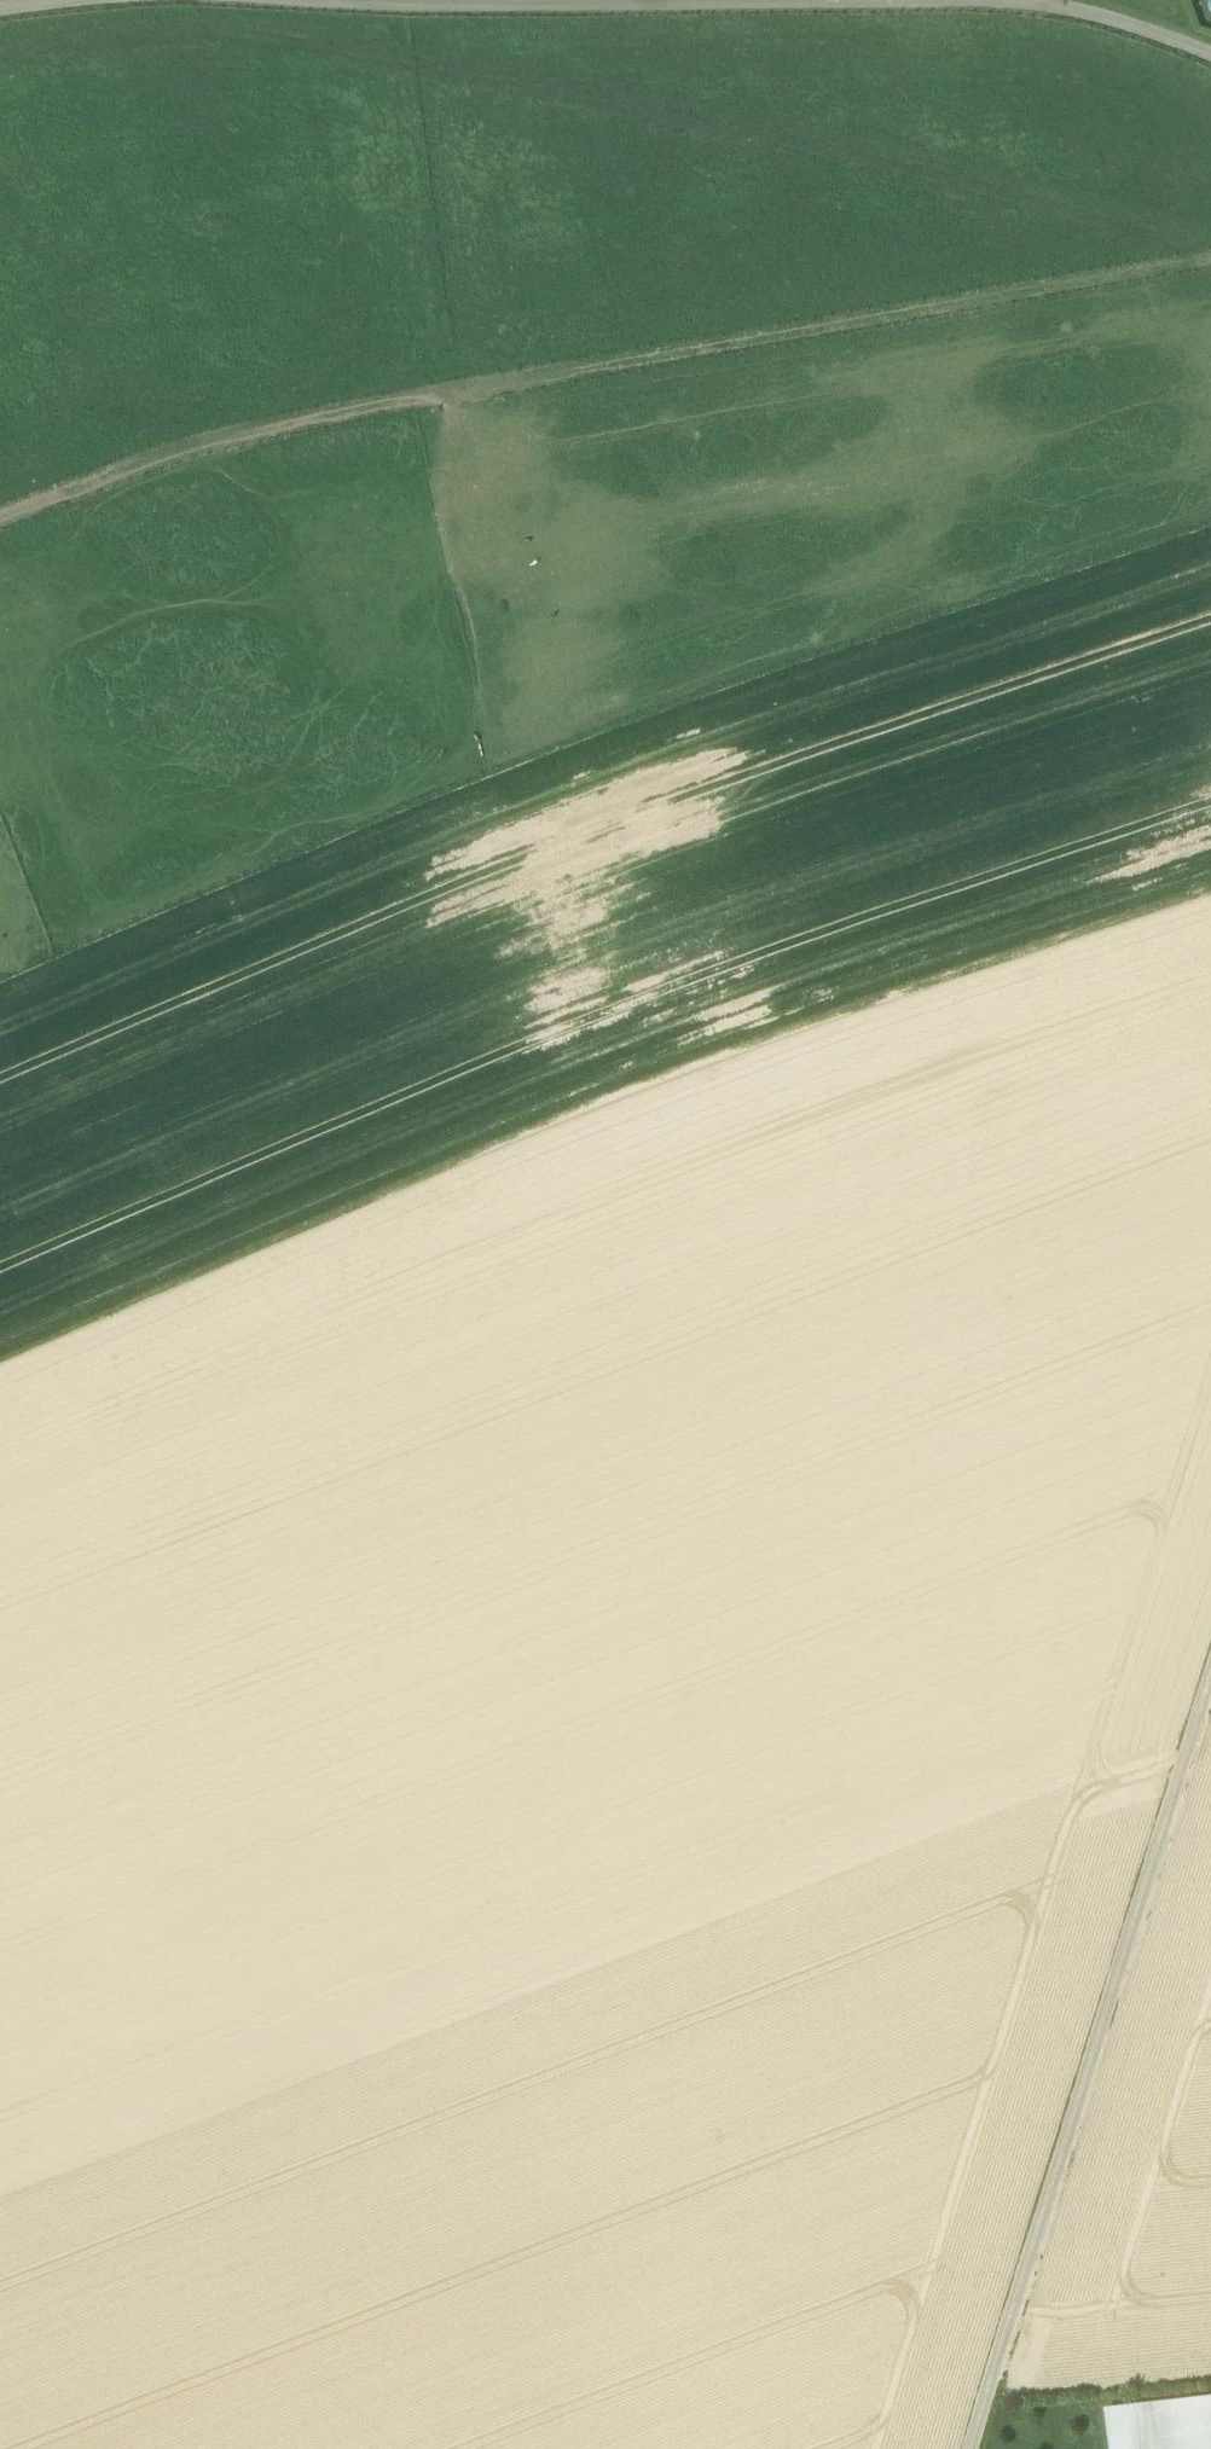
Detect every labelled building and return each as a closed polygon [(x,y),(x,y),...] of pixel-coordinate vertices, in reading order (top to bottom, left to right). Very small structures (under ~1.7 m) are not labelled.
[(1106,2413),(1110,2448),(1210,2448),(1210,2401),(1106,2413)]
